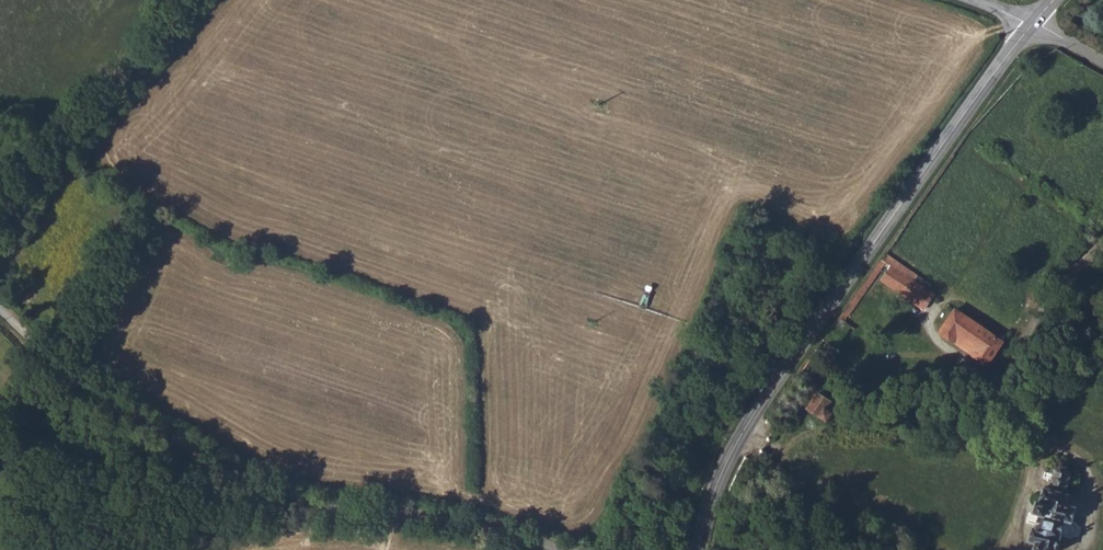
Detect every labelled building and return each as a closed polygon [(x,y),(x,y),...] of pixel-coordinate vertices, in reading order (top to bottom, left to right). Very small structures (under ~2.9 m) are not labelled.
[(873,268),(879,272),(886,261),(881,257),(873,268)] [(881,279),(891,286),(902,272),(892,265),(881,279)] [(891,286),(923,309),(934,294),(902,272),(891,286)] [(939,331),(952,341),(969,318),(955,309),(939,331)] [(952,341),(973,355),(989,332),(969,318),(952,341)] [(973,355),(987,364),(1003,342),(989,332),(973,355)] [(823,340),(829,344),(833,338),(827,334),(823,340)] [(807,407),(826,420),(837,405),(818,393),(807,407)] [(1034,542),(1033,547),(1042,549),(1043,549),(1048,549),(1055,549),(1060,534),(1067,535),(1068,531),(1070,532),(1072,531),(1073,530),(1073,529),(1073,527),(1071,525),(1076,506),(1066,503),(1068,493),(1064,492),(1070,472),(1066,466),(1061,465),(1054,469),(1050,484),(1052,484),(1050,488),(1043,486),(1040,500),(1038,500),(1036,502),(1034,509),(1035,511),(1038,513),(1034,527),(1032,526),(1028,539),(1034,542)]
